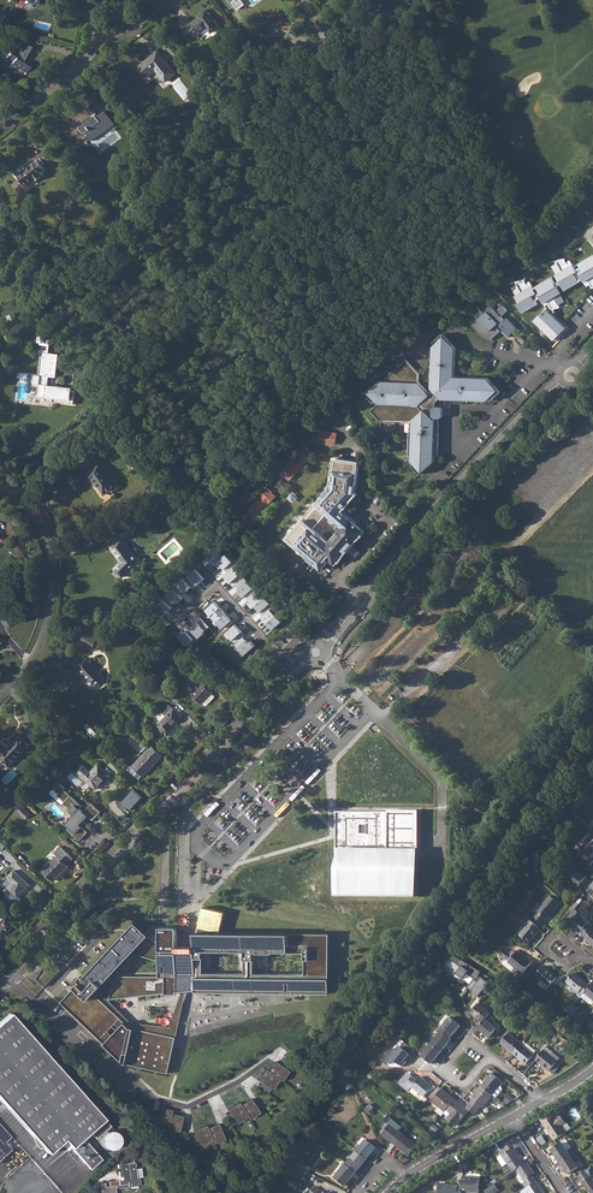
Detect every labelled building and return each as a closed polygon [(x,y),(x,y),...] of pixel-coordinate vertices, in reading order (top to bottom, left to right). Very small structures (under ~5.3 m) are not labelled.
[(238,9),(245,4),(242,0),(235,0),(233,1),(238,9)] [(200,18),(181,32),(187,41),(206,27),(211,32),(218,27),(206,11),(201,14),(202,16),(200,18)] [(327,35),(330,39),(337,33),(334,30),(327,35)] [(9,51),(5,58),(11,62),(10,64),(25,72),(31,62),(28,61),(34,50),(24,44),(18,55),(9,51)] [(150,56),(138,66),(146,76),(155,69),(165,81),(175,73),(159,53),(152,59),(150,56)] [(86,132),(91,137),(103,128),(104,130),(115,122),(106,110),(98,117),(97,115),(81,128),(85,133),(86,132)] [(33,161),(17,174),(26,184),(33,178),(34,180),(41,175),(40,173),(45,169),(38,158),(33,162),(33,161)] [(115,229),(108,234),(112,240),(120,235),(115,229)] [(523,312),(537,304),(535,300),(539,298),(539,297),(540,296),(547,307),(550,305),(552,308),(552,309),(557,308),(557,307),(560,307),(559,304),(564,301),(559,293),(560,293),(556,286),(562,283),(565,290),(580,281),(579,281),(583,279),(587,286),(591,284),(592,286),(592,288),(592,287),(592,255),(579,263),(581,267),(577,269),(578,270),(577,271),(570,260),(566,262),(565,260),(565,258),(559,260),(557,260),(558,264),(553,266),(557,274),(557,275),(560,281),(555,284),(551,278),(537,286),(534,289),(530,281),(526,283),(525,281),(525,280),(519,281),(516,282),(517,285),(512,288),(517,295),(516,296),(520,302),(518,303),(523,312)] [(491,305),(485,311),(487,312),(485,314),(482,311),(470,321),(476,330),(485,336),(491,339),(500,331),(504,332),(509,337),(513,333),(512,332),(516,328),(507,318),(505,320),(501,316),(508,310),(504,305),(497,312),(491,305)] [(566,327),(547,308),(534,321),(553,340),(566,327)] [(50,331),(40,330),(38,343),(40,343),(39,353),(43,353),(40,375),(33,374),(32,383),(40,384),(39,393),(47,394),(47,397),(53,398),(52,402),(74,405),(76,391),(72,390),(72,386),(50,384),(50,377),(56,377),(59,354),(48,352),(50,331)] [(412,465),(420,474),(435,461),(435,455),(438,456),(440,417),(441,418),(443,416),(444,408),(442,406),(442,399),(487,401),(490,398),(492,400),(501,392),(488,378),(455,376),(456,348),(443,333),(434,342),(436,344),(433,347),(432,387),(434,390),(431,393),(420,382),(419,382),(419,373),(407,359),(393,372),(392,381),(380,380),(366,393),(374,402),(376,400),(379,403),(371,410),(380,420),(410,421),(409,455),(412,455),(412,460),(414,463),(412,465)] [(126,429),(118,433),(123,440),(127,438),(126,437),(130,435),(126,429)] [(327,431),(317,430),(315,441),(325,443),(325,442),(336,444),(337,433),(327,432),(327,431)] [(281,473),(290,480),(297,472),(296,472),(306,461),(313,453),(305,446),(298,454),(288,465),(281,473)] [(356,484),(357,485),(360,465),(357,460),(339,458),(334,461),(333,469),(336,470),(334,480),(328,487),(331,489),(326,495),(325,494),(316,503),(318,505),(305,521),(303,519),(286,538),(300,550),(301,548),(304,551),(302,552),(322,569),(328,562),(327,561),(330,558),(333,561),(339,561),(341,561),(347,551),(346,550),(352,542),(354,543),(363,536),(362,534),(362,528),(356,523),(357,522),(345,511),(344,512),(343,511),(346,508),(345,507),(348,504),(348,505),(358,493),(357,492),(355,492),(356,484)] [(100,460),(87,470),(104,494),(111,488),(113,491),(119,486),(113,478),(112,479),(107,471),(107,470),(100,460)] [(244,515),(253,523),(259,515),(259,514),(269,503),(269,504),(276,496),(267,488),(260,496),(261,497),(251,507),(244,515)] [(122,562),(115,570),(122,577),(138,560),(123,539),(111,547),(122,562)] [(216,564),(225,556),(215,545),(205,555),(214,565),(216,564)] [(182,553),(171,562),(175,567),(186,557),(182,553)] [(228,573),(235,566),(237,564),(226,554),(225,556),(216,564),(221,569),(223,567),(228,573)] [(225,576),(232,583),(241,574),(239,572),(240,571),(235,566),(228,573),(225,576)] [(195,588),(206,579),(195,567),(185,576),(193,586),(195,588)] [(186,592),(193,586),(185,576),(173,586),(184,598),(188,604),(193,600),(186,592)] [(247,600),(258,591),(248,580),(239,587),(242,590),(240,592),(247,600)] [(178,603),(184,598),(173,586),(162,596),(171,605),(176,601),(178,603)] [(256,606),(264,599),(258,591),(247,600),(254,608),(256,606)] [(171,605),(162,596),(154,604),(165,615),(173,608),(171,605)] [(264,615),(271,609),(274,607),(266,597),(264,599),(256,606),(264,615)] [(212,616),(221,607),(215,601),(206,610),(212,616)] [(217,622),(227,613),(221,607),(212,616),(217,622)] [(268,623),(277,615),(271,609),(264,615),(262,617),(268,623)] [(223,629),(233,620),(227,613),(217,622),(223,629)] [(268,623),(274,630),(283,621),(277,615),(268,623)] [(210,627),(200,616),(189,627),(199,637),(210,627)] [(5,618),(1,620),(5,628),(9,626),(5,618)] [(236,645),(243,638),(247,634),(236,622),(224,634),(230,640),(231,639),(236,645)] [(187,646),(195,639),(187,630),(185,633),(182,630),(177,635),(187,646)] [(82,639),(94,646),(99,638),(86,631),(82,639)] [(246,655),(257,645),(252,639),(247,643),(243,638),(236,645),(246,655)] [(86,658),(77,666),(88,678),(87,680),(94,687),(104,677),(86,658)] [(191,693),(202,703),(203,703),(205,705),(208,704),(215,697),(215,695),(212,693),(213,692),(209,689),(213,685),(206,677),(205,678),(201,674),(197,678),(196,677),(189,684),(190,685),(188,688),(192,692),(191,693)] [(167,716),(158,725),(168,735),(175,728),(173,725),(182,716),(174,708),(173,709),(169,705),(163,712),(167,716)] [(84,724),(94,738),(100,733),(89,719),(84,724)] [(0,746),(0,755),(1,755),(0,756),(0,758),(9,766),(29,745),(26,742),(19,736),(14,741),(12,744),(12,745),(9,748),(8,747),(3,742),(0,746)] [(153,746),(134,765),(144,775),(163,755),(153,746)] [(77,770),(88,780),(97,789),(110,775),(99,764),(91,772),(83,764),(77,770)] [(65,824),(81,840),(89,832),(82,825),(91,815),(71,796),(66,802),(72,807),(70,809),(75,814),(65,824)] [(18,811),(26,819),(32,813),(23,805),(18,811)] [(420,811),(336,810),(335,895),(420,896),(420,859),(420,845),(420,811)] [(592,832),(589,836),(591,837),(580,849),(590,857),(592,853),(592,832)] [(61,846),(55,852),(58,856),(44,870),(55,880),(69,866),(67,864),(73,858),(61,846)] [(581,874),(578,871),(571,866),(564,875),(578,886),(586,877),(582,873),(581,874)] [(15,870),(9,876),(14,882),(9,888),(18,896),(29,884),(15,870)] [(538,912),(534,916),(543,924),(560,904),(550,896),(537,911),(538,912)] [(203,905),(197,930),(195,930),(195,943),(178,943),(178,926),(163,925),(159,925),(159,942),(137,921),(60,1002),(126,1064),(168,1073),(187,990),(195,990),(195,991),(331,993),(331,931),(221,930),(225,910),(203,905)] [(578,914),(570,922),(569,924),(580,933),(581,933),(584,936),(590,928),(592,927),(588,923),(589,923),(578,914)] [(0,937),(10,926),(2,918),(0,920),(0,936),(0,937)] [(528,924),(519,934),(529,942),(538,932),(537,931),(540,928),(529,919),(526,923),(528,924)] [(584,936),(587,939),(586,940),(592,946),(592,931),(590,928),(584,936)] [(507,949),(501,956),(506,960),(507,959),(509,961),(509,962),(518,970),(517,971),(521,975),(532,961),(529,957),(527,959),(518,951),(517,952),(515,950),(514,950),(511,953),(507,949)] [(159,960),(131,953),(98,989),(133,1022),(170,1027),(182,991),(177,991),(177,993),(165,992),(109,999),(117,974),(159,975),(159,960)] [(461,960),(457,964),(461,967),(454,977),(463,984),(465,981),(463,979),(468,974),(475,978),(480,972),(461,960)] [(56,965),(40,980),(45,985),(61,969),(56,965)] [(551,972),(548,970),(548,969),(549,969),(545,965),(537,975),(550,986),(557,978),(551,972)] [(580,991),(585,993),(591,986),(575,972),(566,982),(579,993),(580,991)] [(473,980),(467,988),(478,996),(488,985),(482,979),(478,984),(473,980)] [(585,993),(592,1000),(592,983),(591,986),(585,993)] [(471,1013),(483,1023),(486,1019),(490,1013),(479,1004),(471,1013)] [(48,1153),(64,1139),(90,1169),(122,1140),(8,1012),(0,1019),(0,1099),(48,1153)] [(450,1017),(440,1030),(441,1031),(450,1038),(461,1025),(450,1017)] [(483,1023),(478,1028),(489,1037),(497,1028),(486,1019),(483,1023)] [(441,1031),(431,1044),(441,1052),(451,1040),(450,1038),(441,1031)] [(501,1043),(514,1054),(522,1044),(509,1033),(501,1043)] [(522,1044),(514,1054),(527,1064),(534,1054),(536,1051),(524,1041),(522,1044)] [(441,1052),(431,1044),(421,1056),(431,1064),(441,1052)] [(547,1047),(536,1060),(549,1071),(558,1061),(561,1058),(547,1047)] [(275,1061),(269,1071),(283,1080),(290,1071),(275,1061)] [(266,1069),(259,1079),(273,1088),(279,1078),(269,1071),(266,1069)] [(492,1073),(481,1085),(493,1095),(496,1098),(503,1089),(502,1088),(503,1087),(501,1085),(503,1082),(492,1073)] [(412,1076),(404,1087),(409,1091),(412,1087),(424,1097),(432,1086),(420,1077),(418,1080),(412,1076)] [(472,1100),(470,1103),(478,1110),(481,1107),(483,1108),(493,1095),(481,1085),(471,1098),(472,1100)] [(432,1101),(439,1107),(445,1112),(446,1110),(455,1099),(442,1088),(432,1101)] [(510,1095),(504,1101),(507,1104),(513,1099),(510,1095)] [(251,1099),(241,1105),(249,1118),(260,1112),(251,1099)] [(455,1099),(446,1110),(460,1121),(469,1110),(455,1099)] [(239,1102),(229,1109),(238,1122),(248,1116),(241,1105),(239,1102)] [(172,1109),(160,1106),(156,1122),(167,1125),(172,1109)] [(558,1115),(555,1111),(541,1119),(543,1123),(555,1116),(558,1115)] [(183,1115),(171,1112),(167,1129),(179,1131),(183,1115)] [(383,1134),(396,1145),(404,1135),(399,1131),(402,1127),(388,1115),(384,1120),(386,1123),(383,1127),(386,1129),(383,1134)] [(555,1116),(543,1123),(554,1140),(566,1132),(561,1125),(565,1122),(561,1115),(557,1118),(555,1116)] [(218,1124),(207,1128),(213,1142),(223,1139),(218,1124)] [(207,1125),(195,1129),(200,1144),(211,1140),(207,1128),(207,1125)] [(404,1135),(396,1145),(409,1155),(417,1145),(404,1135)] [(551,1149),(559,1161),(570,1154),(567,1150),(571,1147),(566,1139),(562,1142),(551,1149)] [(366,1140),(357,1151),(366,1158),(370,1153),(371,1153),(376,1148),(366,1140)] [(511,1148),(502,1154),(498,1158),(503,1165),(507,1163),(512,1171),(516,1168),(524,1164),(513,1147),(511,1148)] [(357,1151),(347,1164),(356,1171),(367,1159),(366,1158),(357,1151)] [(570,1154),(559,1161),(567,1173),(578,1166),(570,1154)] [(115,1187),(114,1185),(127,1183),(127,1186),(137,1185),(136,1177),(135,1168),(134,1162),(132,1162),(131,1157),(122,1158),(121,1156),(118,1157),(122,1179),(118,1179),(118,1180),(110,1181),(109,1181),(104,1182),(105,1186),(100,1187),(101,1192),(115,1192),(115,1187)] [(524,1164),(516,1168),(525,1182),(523,1183),(526,1187),(536,1181),(532,1175),(535,1173),(527,1161),(524,1164)] [(347,1164),(346,1163),(335,1177),(345,1185),(356,1171),(347,1164)] [(290,1164),(286,1171),(303,1179),(307,1172),(290,1164)] [(592,1192),(592,1177),(591,1175),(591,1168),(587,1170),(578,1176),(582,1181),(588,1191),(590,1190),(592,1192)] [(462,1186),(462,1191),(479,1192),(480,1177),(463,1176),(462,1186)] [(520,1191),(521,1192),(527,1192),(528,1192),(529,1192),(544,1192),(536,1181),(526,1187),(520,1191)] [(462,1191),(462,1186),(458,1186),(458,1184),(439,1183),(438,1192),(461,1192),(462,1191)]
